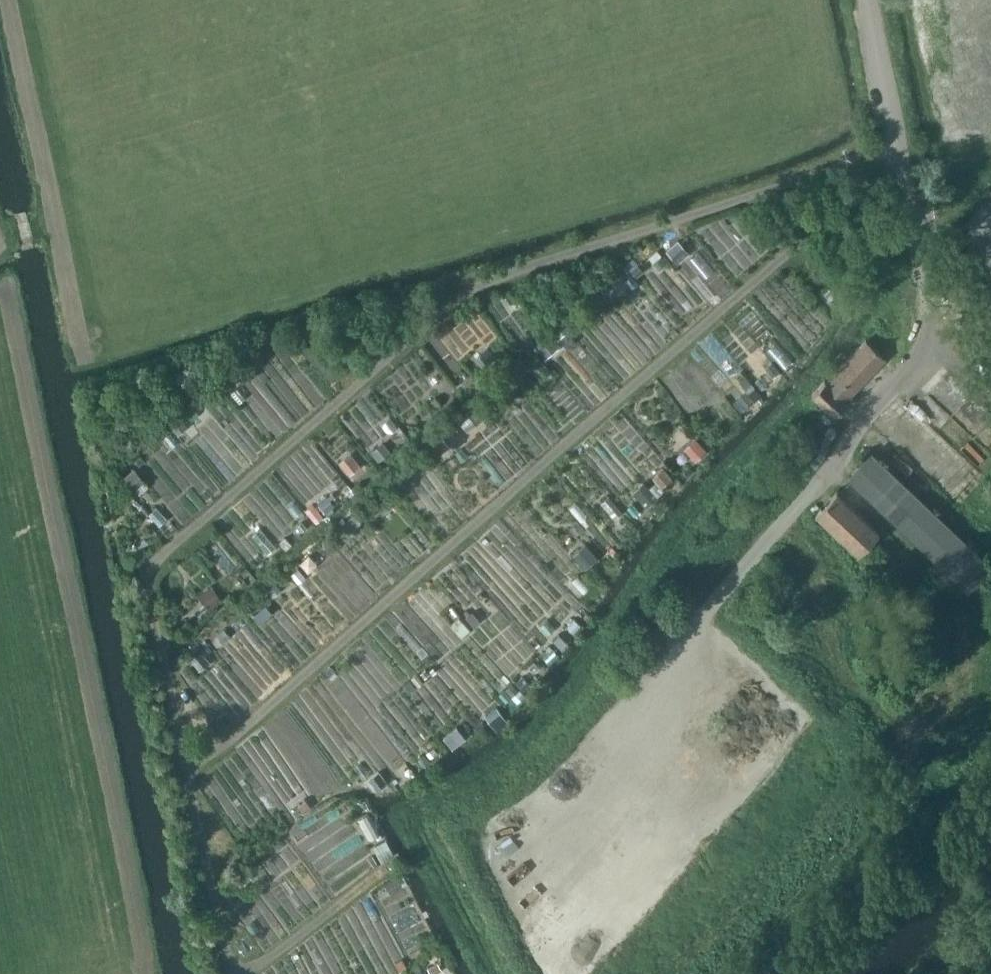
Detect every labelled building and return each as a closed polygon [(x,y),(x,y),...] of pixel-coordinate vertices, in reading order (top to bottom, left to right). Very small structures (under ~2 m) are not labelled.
[(636,276),(643,270),(637,263),(630,269),(636,276)] [(305,355),(310,350),(300,337),(295,342),(305,355)] [(845,398),(884,358),(865,340),(826,380),(824,379),(812,392),(834,413),(847,400),(845,398)] [(479,368),(488,360),(483,354),(474,363),(479,368)] [(236,383),(244,376),(239,369),(230,376),(236,383)] [(181,419),(172,427),(178,434),(187,426),(181,419)] [(694,460),(706,449),(695,437),(683,448),(694,460)] [(849,477),(966,587),(986,563),(871,453),(849,477)] [(354,457),(343,466),(349,474),(360,465),(354,457)] [(661,487),(671,478),(662,467),(652,477),(661,487)] [(134,468),(129,472),(140,485),(145,481),(134,468)] [(642,479),(631,491),(646,505),(657,493),(642,479)] [(346,482),(329,491),(336,505),(353,496),(346,482)] [(814,513),(858,555),(878,532),(836,493),(814,513)] [(383,513),(394,503),(387,494),(375,504),(383,513)] [(350,505),(336,515),(347,531),(361,521),(350,505)] [(584,567),(597,556),(585,543),(573,554),(584,567)] [(322,553),(312,561),(319,569),(328,561),(322,553)] [(211,585),(201,593),(211,607),(221,599),(211,585)] [(473,626),(480,620),(472,611),(465,616),(473,626)] [(572,632),(580,623),(573,617),(565,626),(572,632)] [(224,628),(216,635),(222,642),(230,635),(224,628)] [(203,643),(188,655),(194,664),(205,655),(209,651),(203,643)] [(497,694),(511,708),(524,694),(510,681),(497,694)] [(498,724),(505,719),(497,709),(490,714),(498,724)] [(451,747),(464,737),(456,726),(443,737),(451,747)] [(303,812),(310,806),(304,799),(297,804),(303,812)] [(381,861),(394,854),(385,838),(373,845),(381,861)] [(245,869),(235,876),(241,885),(251,877),(245,869)] [(284,925),(318,903),(308,889),(318,883),(309,869),(295,877),(294,875),(282,883),(285,888),(269,898),(264,889),(247,899),(255,912),(253,913),(272,944),(289,933),(284,925)] [(389,879),(395,890),(402,886),(395,875),(389,879)] [(442,969),(437,962),(427,968),(431,973),(434,973),(442,969)]
